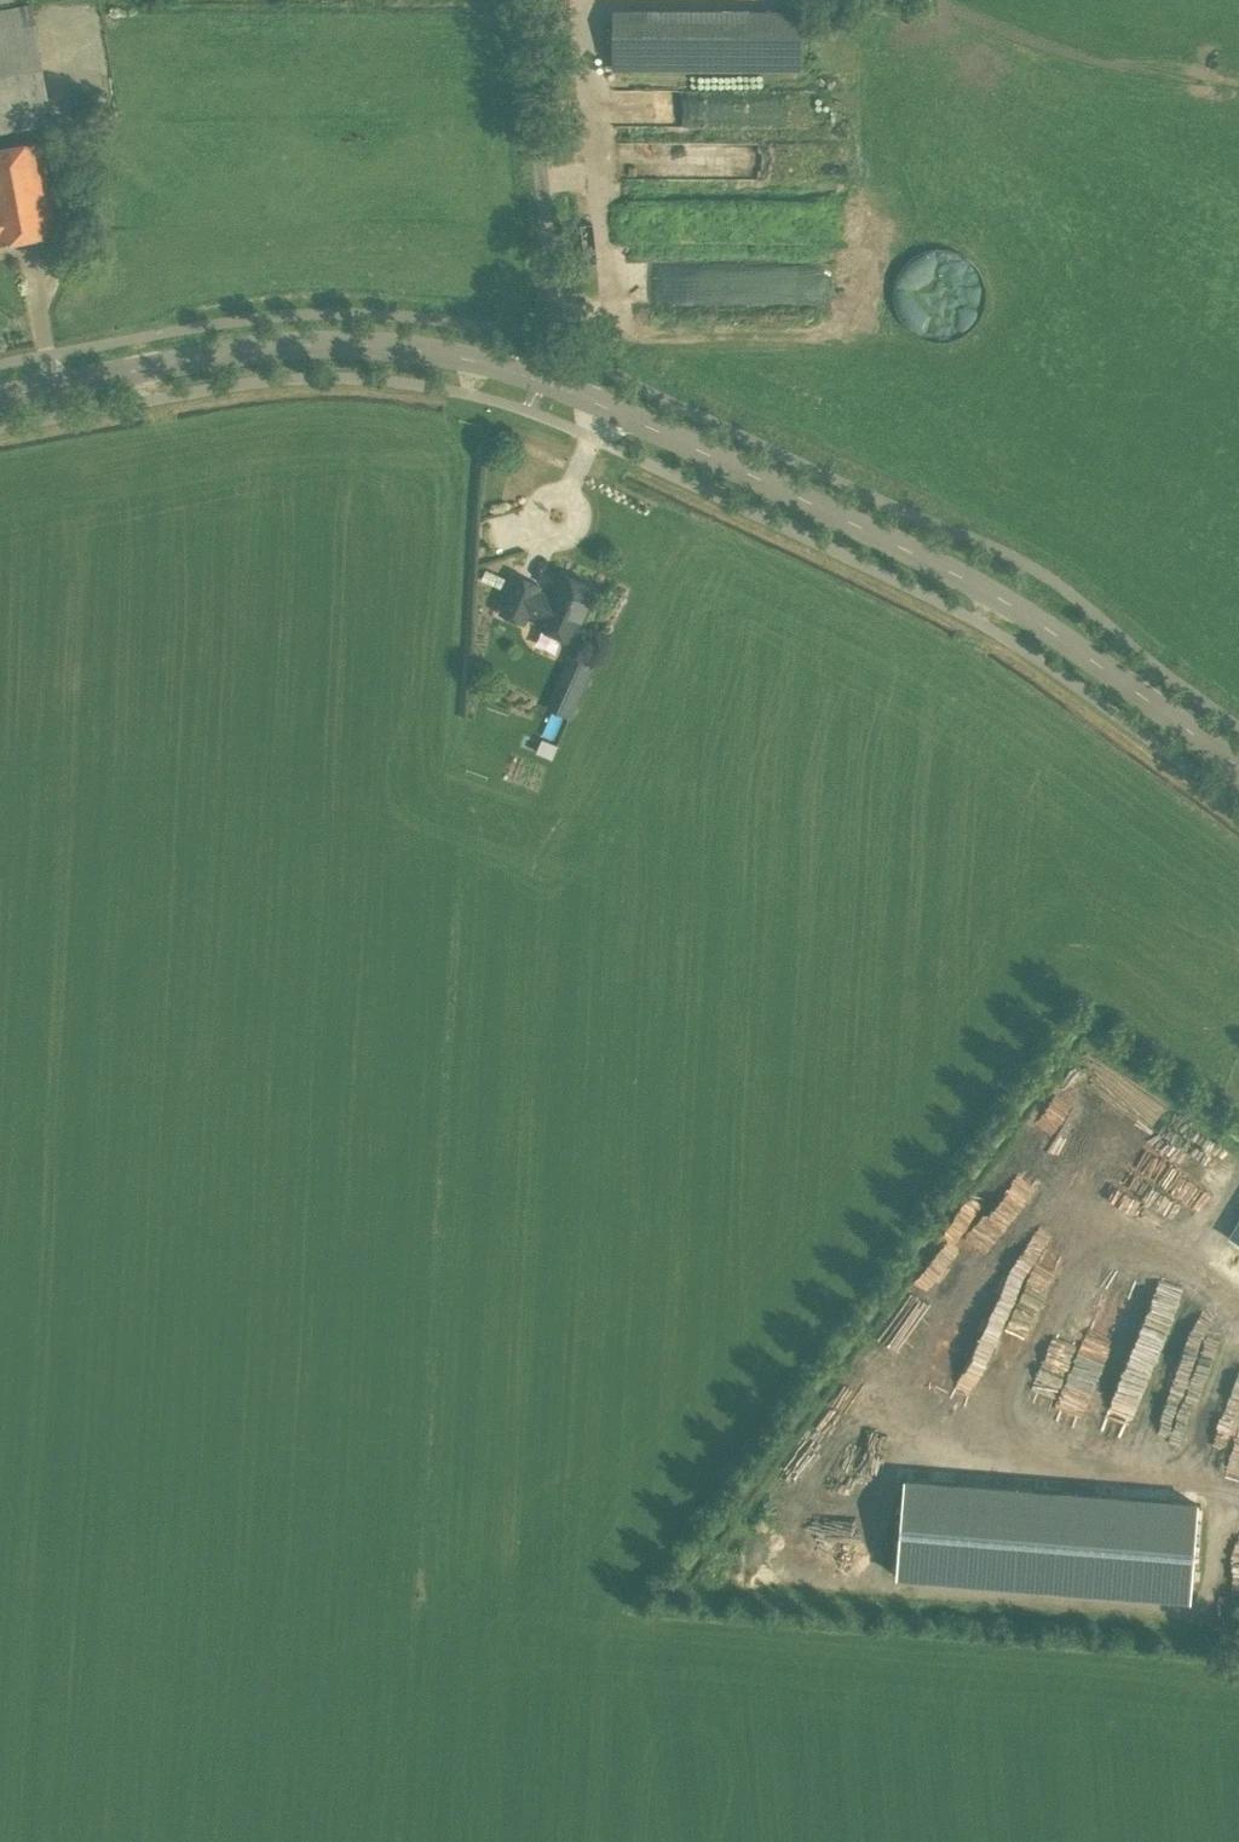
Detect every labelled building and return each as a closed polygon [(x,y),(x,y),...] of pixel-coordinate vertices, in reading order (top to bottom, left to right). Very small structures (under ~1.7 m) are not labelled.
[(757,27),(757,9),(708,9),(708,0),(636,0),(636,27),(757,27)] [(52,123),(30,2),(0,8),(0,133),(52,123)] [(759,69),(759,29),(636,30),(637,70),(759,69)] [(39,141),(0,149),(0,244),(57,233),(39,141)] [(571,640),(595,589),(562,573),(551,596),(538,590),(540,586),(517,576),(500,612),(523,623),(528,612),(541,618),(538,625),(571,640)] [(898,1578),(1191,1601),(1199,1501),(906,1478),(898,1578)]
